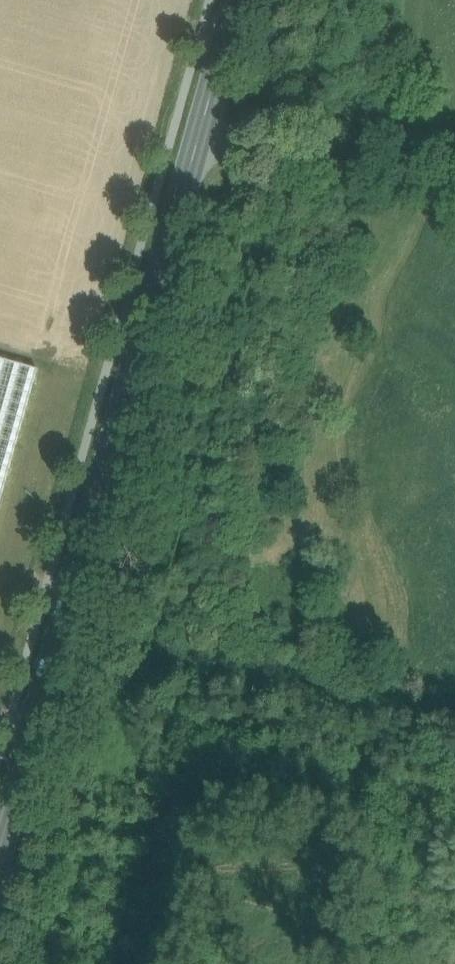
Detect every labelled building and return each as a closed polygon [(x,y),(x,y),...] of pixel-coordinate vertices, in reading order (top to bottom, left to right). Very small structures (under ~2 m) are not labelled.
[(0,360),(0,494),(35,370),(0,360)]
